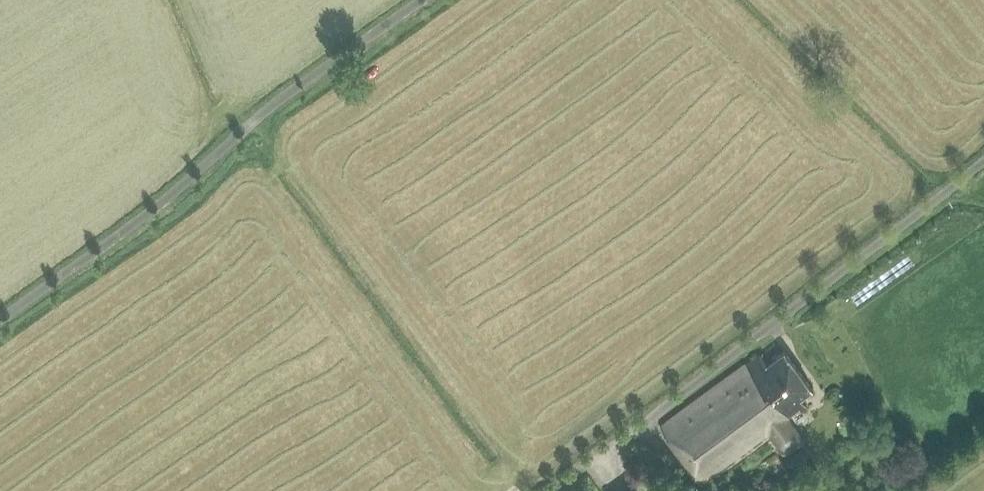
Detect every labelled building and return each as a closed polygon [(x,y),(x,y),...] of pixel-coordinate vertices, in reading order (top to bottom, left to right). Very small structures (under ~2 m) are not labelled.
[(768,363),(761,354),(661,427),(703,484),(769,436),(784,455),(803,441),(787,418),(799,409),(801,413),(808,407),(800,396),(812,388),(785,350),(768,363)]
